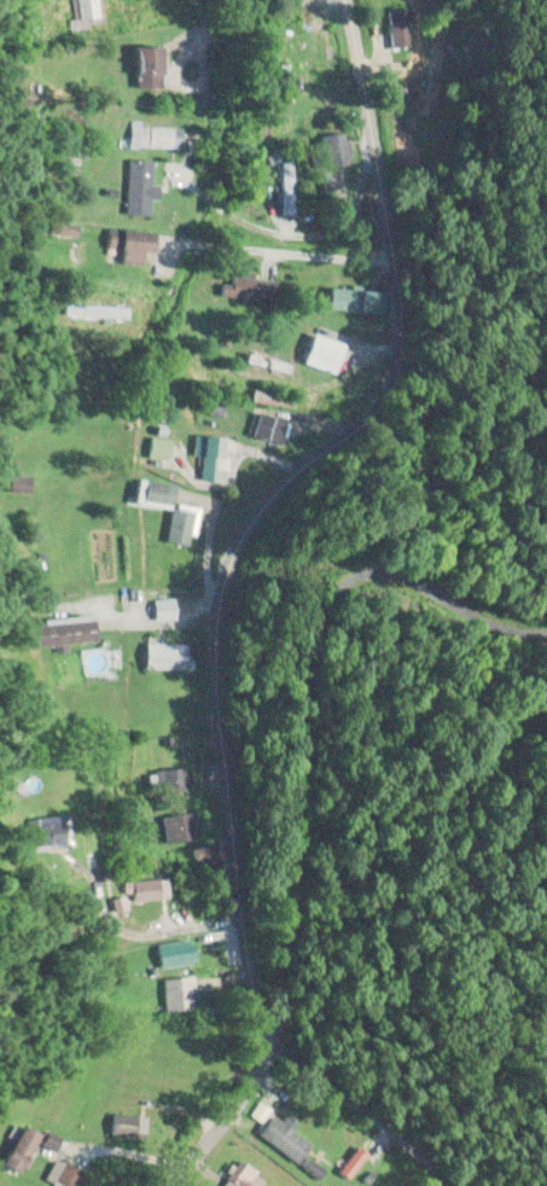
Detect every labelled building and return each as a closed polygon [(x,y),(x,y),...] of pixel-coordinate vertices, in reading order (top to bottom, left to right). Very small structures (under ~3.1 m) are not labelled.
[(98,20),(98,0),(75,0),(75,20),(98,20)] [(387,46),(415,46),(415,10),(387,10),(387,46)] [(127,88),(153,88),(153,46),(127,46),(127,88)] [(136,146),(174,147),(175,127),(136,126),(136,146)] [(316,136),(319,167),(347,164),(343,132),(316,136)] [(124,216),(149,216),(150,160),(125,160),(124,216)] [(135,265),(137,252),(149,253),(151,233),(105,228),(103,248),(117,250),(116,263),(135,265)] [(218,285),(218,298),(276,300),(277,276),(229,275),(229,285),(218,285)] [(323,309),(385,313),(386,291),(325,288),(323,309)] [(331,373),(341,345),(309,333),(298,362),(331,373)] [(284,421),(255,414),(250,436),(279,443),(284,421)] [(199,481),(224,482),(225,438),(199,437),(199,481)] [(145,458),(164,458),(164,439),(145,439),(145,458)] [(24,493),(24,476),(3,476),(3,493),(24,493)] [(168,483),(131,481),(130,504),(168,505),(168,483)] [(194,536),(199,507),(168,503),(162,542),(188,546),(189,535),(194,536)] [(173,619),(173,599),(151,600),(151,619),(173,619)] [(28,647),(90,641),(88,616),(25,622),(28,647)] [(140,668),(185,668),(185,644),(140,644),(140,668)] [(190,788),(187,765),(153,771),(157,793),(190,788)] [(198,835),(192,810),(157,818),(162,843),(198,835)] [(64,846),(64,823),(31,823),(31,846),(64,846)] [(190,873),(224,861),(217,839),(182,851),(190,873)] [(167,899),(167,879),(122,879),(122,899),(167,899)] [(192,964),(191,941),(155,943),(157,967),(192,964)] [(161,978),(163,1010),(195,1009),(194,976),(161,978)] [(308,1142),(261,1110),(261,1111),(255,1107),(250,1115),(262,1123),(254,1135),(294,1162),(308,1142)] [(37,1138),(17,1124),(0,1150),(0,1166),(13,1174),(37,1138)] [(367,1155),(357,1147),(334,1176),(344,1184),(367,1155)] [(81,1171),(60,1164),(54,1183),(64,1185),(76,1185),(81,1171)] [(398,1183),(389,1176),(381,1185),(396,1185),(398,1183)]
